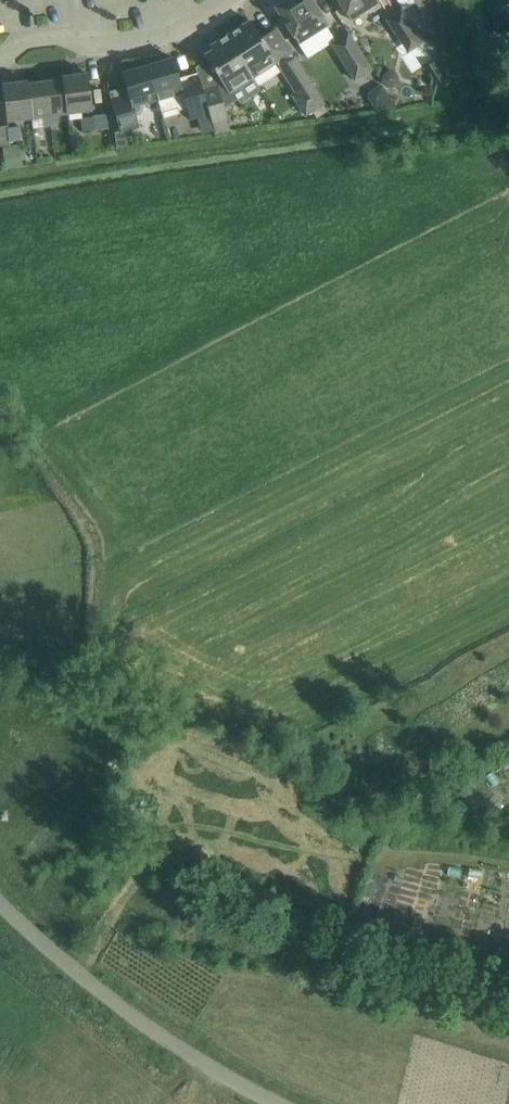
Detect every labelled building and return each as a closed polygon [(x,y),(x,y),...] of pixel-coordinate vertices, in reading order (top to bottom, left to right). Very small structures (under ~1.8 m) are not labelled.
[(328,24),(312,0),(285,0),(275,7),(298,43),(328,24)] [(350,19),(378,2),(377,0),(338,0),(350,19)] [(407,54),(424,43),(402,9),(385,19),(407,54)] [(250,20),(226,35),(253,77),(291,52),(275,28),(261,37),(250,20)] [(354,81),(372,70),(348,33),(330,44),(354,81)] [(228,93),(253,77),(226,35),(210,46),(212,49),(204,55),(228,93)] [(173,57),(144,65),(155,100),(158,99),(162,115),(186,108),(189,119),(209,113),(197,73),(179,78),(173,57)] [(295,57),(278,67),(296,95),(300,92),(307,103),(319,96),(312,85),(295,57)] [(155,100),(144,65),(122,72),(126,88),(121,89),(123,95),(110,98),(120,132),(115,133),(117,149),(128,147),(126,130),(139,126),(136,115),(139,113),(141,111),(142,107),(142,104),(155,100)] [(65,75),(61,76),(62,79),(67,113),(70,113),(92,110),(90,94),(87,73),(65,75)] [(223,120),(228,119),(218,85),(202,89),(197,73),(209,113),(215,133),(226,130),(223,120)] [(62,79),(45,81),(51,125),(58,124),(57,114),(67,113),(62,79)] [(23,81),(2,84),(5,105),(7,121),(28,118),(32,118),(27,80),(23,81)] [(27,80),(32,118),(42,116),(44,126),(51,125),(45,81),(28,83),(27,80)] [(95,130),(93,116),(83,118),(84,131),(95,130)] [(18,126),(8,127),(9,141),(20,140),(18,126)] [(267,908),(262,917),(276,925),(281,916),(267,908)]
